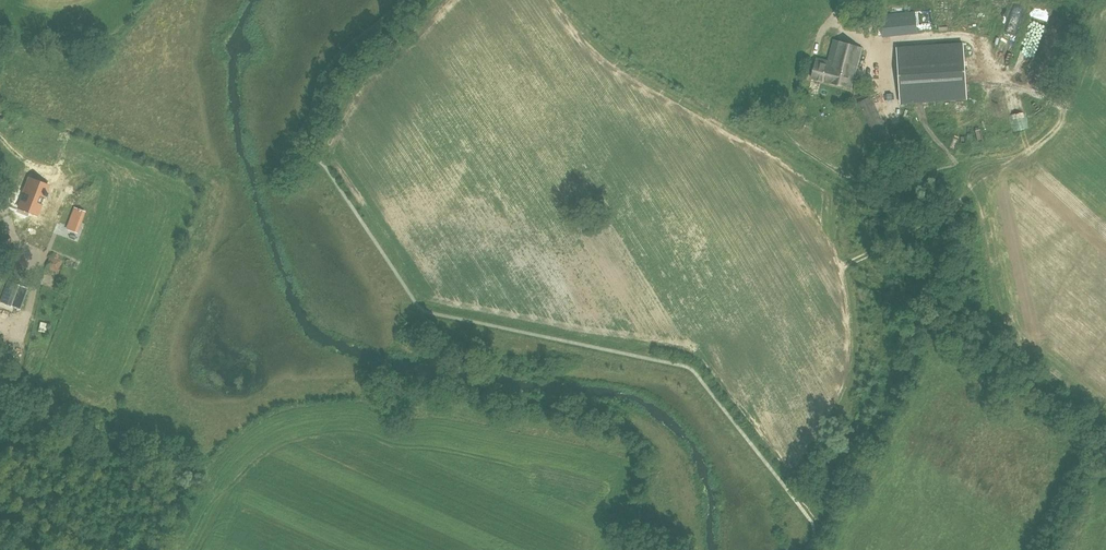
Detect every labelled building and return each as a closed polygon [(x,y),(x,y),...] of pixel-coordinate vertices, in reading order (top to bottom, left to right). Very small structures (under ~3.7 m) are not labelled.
[(936,12),(923,13),(924,27),(936,27),(936,12)] [(886,26),(922,25),(921,16),(885,18),(886,26)] [(887,37),(923,35),(923,26),(886,27),(887,37)] [(852,88),(863,47),(834,39),(828,63),(817,60),(816,62),(812,78),(852,88)] [(963,44),(897,48),(900,96),(900,103),(967,99),(966,95),(963,44)] [(41,203),(43,198),(45,199),(48,189),(50,185),(28,177),(26,182),(22,193),(24,194),(22,200),(20,200),(17,208),(38,216),(43,204),(41,203)] [(79,224),(84,211),(75,208),(70,220),(67,228),(76,232),(79,224)] [(53,228),(61,230),(67,211),(59,209),(53,228)] [(0,255),(0,272),(6,280),(20,266),(5,250),(0,255)] [(59,273),(64,260),(50,254),(45,267),(59,273)] [(20,308),(27,287),(8,281),(1,301),(20,308)]
